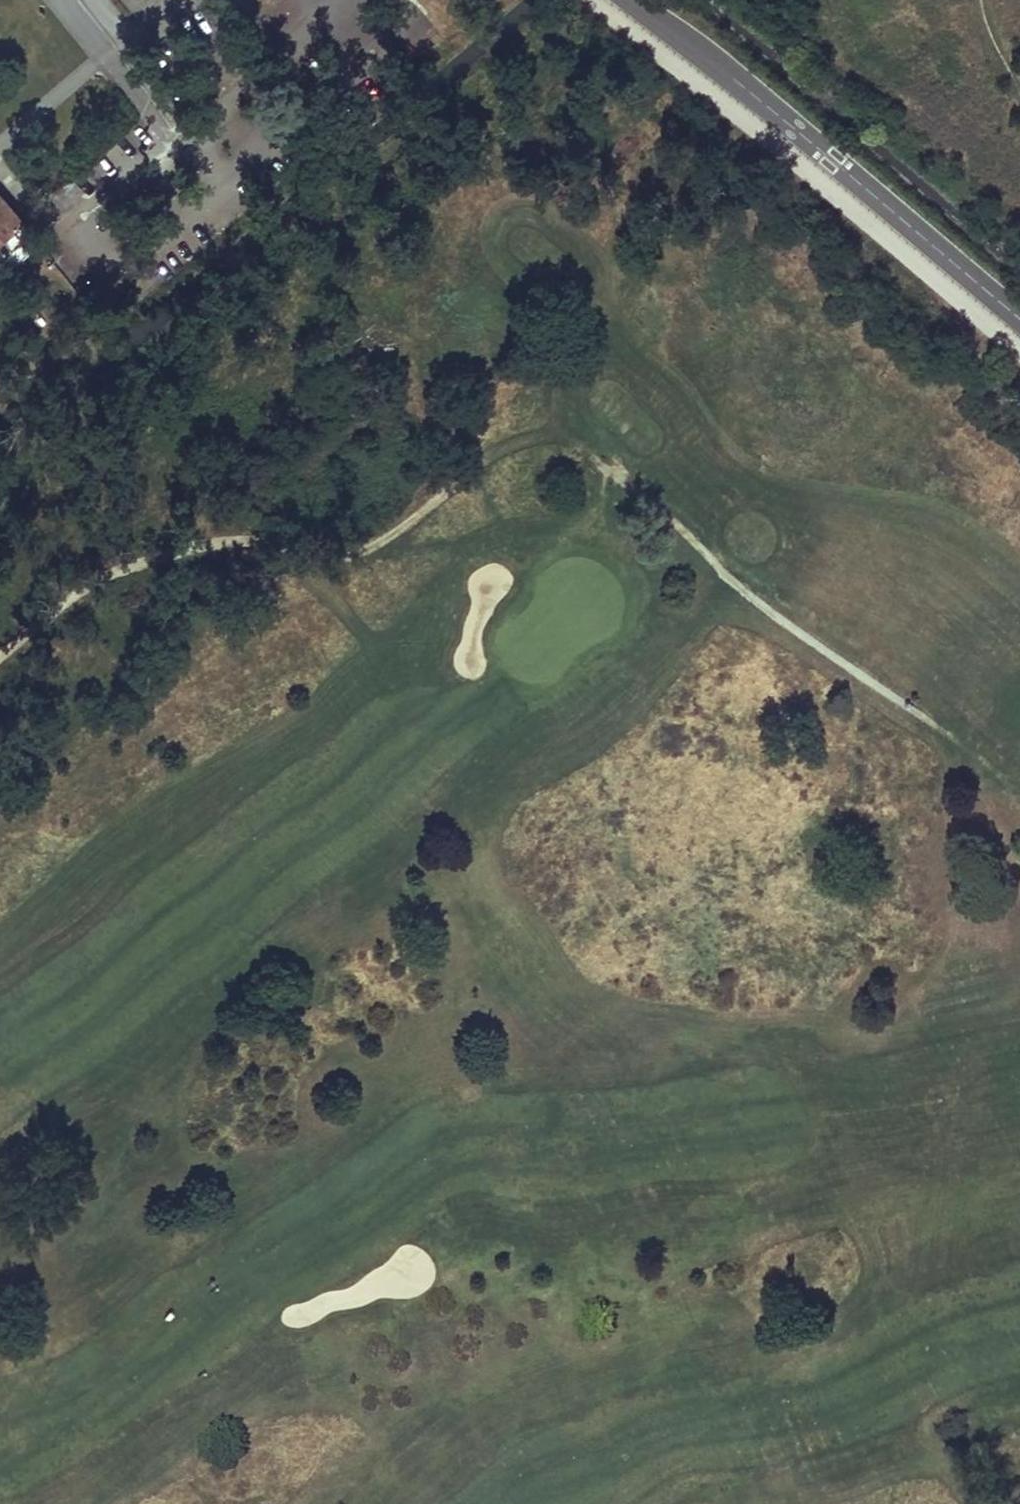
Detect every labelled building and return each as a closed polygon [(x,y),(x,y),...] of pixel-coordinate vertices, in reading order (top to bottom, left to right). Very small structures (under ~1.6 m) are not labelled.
[(16,225),(0,206),(0,239),(16,225)]
